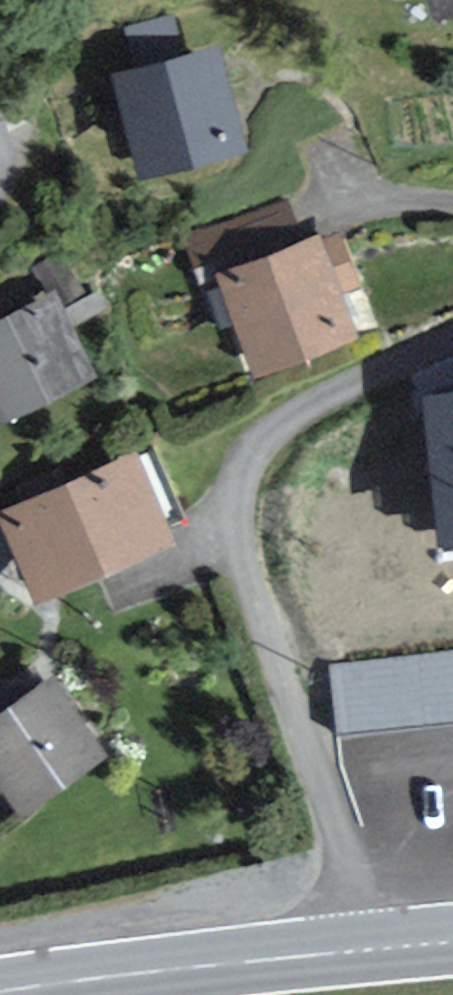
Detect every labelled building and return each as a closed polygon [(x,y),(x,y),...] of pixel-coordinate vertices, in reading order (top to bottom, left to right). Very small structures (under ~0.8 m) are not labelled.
[(435,17),(452,12),(452,0),(430,0),(435,17)] [(220,47),(115,74),(142,177),(247,149),(220,47)] [(322,237),(218,276),(255,375),(359,336),(322,237)] [(0,325),(0,420),(1,422),(97,375),(59,296),(0,325)] [(440,545),(452,544),(452,402),(427,404),(440,545)] [(0,512),(0,515),(33,594),(172,536),(138,455),(0,512)] [(0,714),(0,775),(24,812),(104,758),(51,680),(0,714)] [(394,789),(422,788),(423,816),(452,815),(452,730),(392,732),(394,789)] [(388,743),(363,745),(366,789),(391,787),(388,743)]
